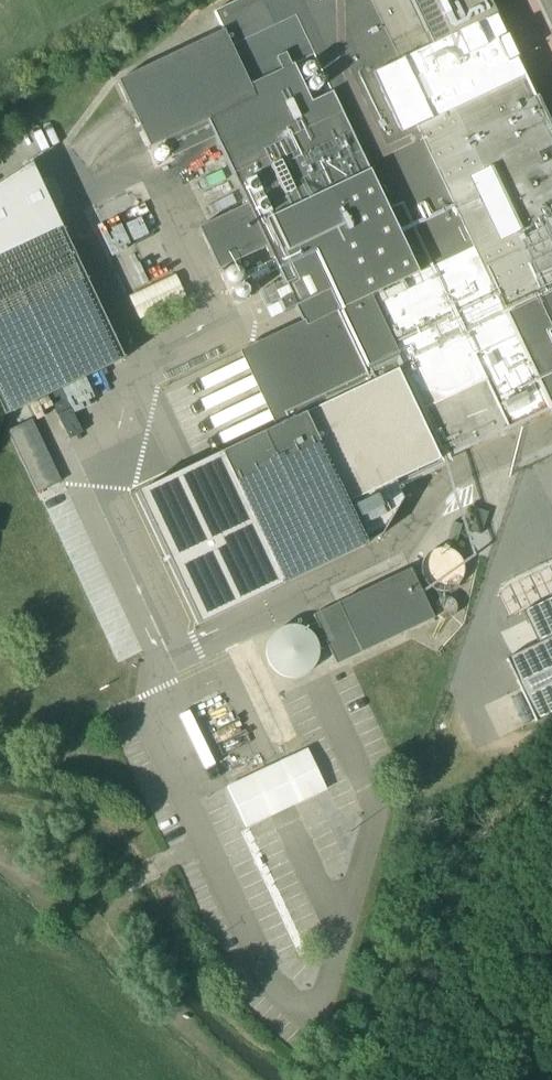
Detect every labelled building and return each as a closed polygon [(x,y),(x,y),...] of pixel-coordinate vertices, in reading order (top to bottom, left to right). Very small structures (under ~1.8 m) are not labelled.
[(116,83),(155,166),(213,139),(246,206),(197,230),(217,271),(265,248),(288,299),(265,310),(269,320),(293,309),(300,324),(237,353),(273,430),(134,495),(197,625),(380,539),(400,503),(393,489),(440,467),(438,463),(551,409),(551,136),(535,99),(532,100),(485,0),(242,0),(213,13),(221,33),(116,83)] [(0,184),(0,411),(3,417),(122,361),(28,166),(0,184)] [(173,276),(127,298),(137,322),(185,301),(173,276)] [(446,541),(420,566),(438,585),(464,559),(446,541)] [(403,558),(309,604),(314,614),(408,568),(403,558)] [(408,571),(312,617),(335,665),(431,620),(408,571)] [(505,660),(535,725),(551,717),(551,599),(521,614),(536,645),(505,660)] [(312,660),(309,624),(267,628),(270,664),(312,660)] [(306,750),(225,787),(244,830),(325,791),(306,750)]
